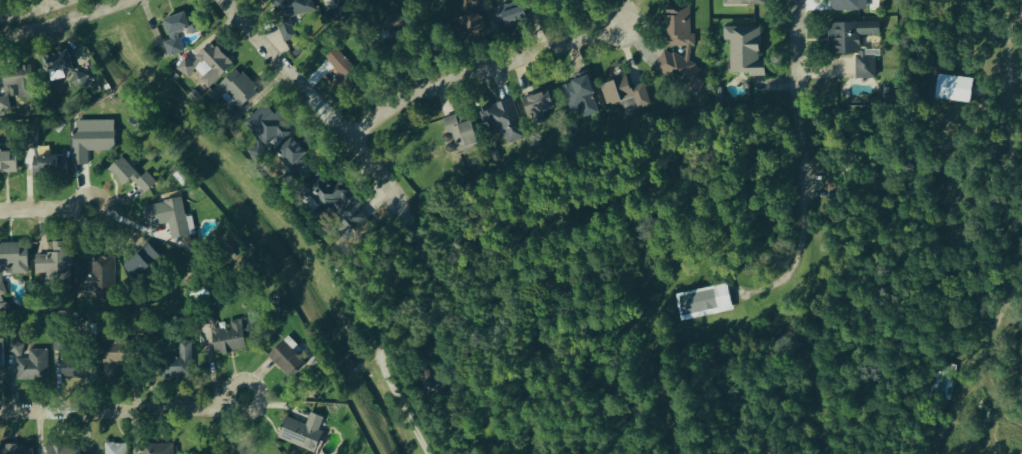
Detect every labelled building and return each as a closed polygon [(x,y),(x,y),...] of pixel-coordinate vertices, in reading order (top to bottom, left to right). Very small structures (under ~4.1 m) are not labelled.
[(297,39),(290,21),(314,11),(310,0),(270,0),(269,0),(287,43),(297,39)] [(867,12),(867,0),(832,0),(832,12),(867,12)] [(506,23),(507,29),(529,24),(523,2),(494,9),(498,25),(506,23)] [(655,72),(690,88),(694,88),(702,69),(690,64),(691,54),(695,44),(695,37),(690,34),(690,7),(668,7),(667,48),(663,53),(655,72)] [(164,20),(170,42),(161,45),(165,59),(183,54),(177,35),(189,31),(191,36),(194,35),(188,13),(164,20)] [(482,17),(468,18),(468,30),(482,29),(482,17)] [(880,37),(880,24),(829,23),(828,56),(860,56),(861,37),(880,37)] [(724,29),(724,42),(730,42),(731,75),(751,75),(751,78),(767,78),(767,62),(761,62),(761,28),(724,29)] [(70,93),(90,88),(86,68),(76,70),(71,51),(42,58),(46,77),(52,75),(53,82),(67,79),(70,93)] [(335,74),(327,81),(338,94),(360,74),(338,51),(325,63),(335,74)] [(856,81),(877,80),(876,59),(856,59),(856,81)] [(30,66),(1,69),(4,95),(0,96),(0,114),(10,113),(8,101),(34,98),(30,66)] [(207,96),(215,105),(225,96),(233,105),(226,111),(235,121),(262,98),(238,70),(207,96)] [(937,74),(972,78),(969,103),(934,98),(937,74)] [(600,83),(607,108),(622,104),(624,111),(636,108),(637,111),(651,107),(645,84),(629,89),(625,76),(600,83)] [(554,111),(550,93),(524,98),(529,124),(545,121),(543,113),(554,111)] [(505,146),(525,141),(514,100),(481,109),(488,133),(501,130),(505,146)] [(243,124),(260,144),(248,153),(257,164),(289,138),(279,126),(283,122),(268,104),(243,124)] [(441,122),(449,155),(479,147),(470,114),(441,122)] [(72,122),(73,167),(89,167),(88,153),(115,152),(115,122),(72,122)] [(277,148),(293,181),(313,171),(298,139),(277,148)] [(17,174),(16,163),(11,163),(11,149),(0,149),(0,174),(17,174)] [(33,157),(33,172),(66,173),(66,158),(33,157)] [(109,171),(124,188),(131,181),(144,195),(156,184),(147,173),(142,178),(124,158),(109,171)] [(351,230),(366,222),(341,177),(326,185),(323,181),(310,188),(326,218),(340,210),(351,230)] [(185,219),(182,200),(142,207),(145,228),(169,224),(171,240),(195,236),(192,218),(185,219)] [(35,256),(36,275),(45,275),(45,287),(71,286),(71,251),(66,251),(66,243),(53,244),(53,255),(35,256)] [(6,272),(6,275),(28,276),(29,246),(0,245),(0,272),(6,272)] [(136,283),(163,262),(150,246),(124,267),(136,283)] [(115,258),(90,257),(90,263),(76,263),(75,292),(92,293),(92,300),(114,301),(115,258)] [(728,285),(733,312),(680,323),(674,296),(728,285)] [(247,351),(241,320),(229,322),(230,329),(211,333),(215,357),(247,351)] [(307,367),(297,356),(302,351),(289,337),(268,357),(291,382),(307,367)] [(47,382),(47,351),(23,351),(23,343),(8,343),(8,362),(15,362),(15,382),(47,382)] [(192,344),(177,344),(177,357),(162,356),(161,380),(191,380),(192,344)] [(103,354),(104,380),(118,379),(117,365),(131,364),(130,345),(110,346),(110,353),(103,354)] [(86,379),(86,363),(63,362),(63,379),(86,379)] [(954,371),(934,369),(932,400),(951,402),(954,371)] [(306,426),(286,419),(278,439),(315,453),(323,434),(319,432),(325,417),(312,412),(306,426)] [(104,445),(104,453),(126,453),(126,444),(104,445)] [(174,446),(141,446),(141,453),(173,453),(174,446)]
